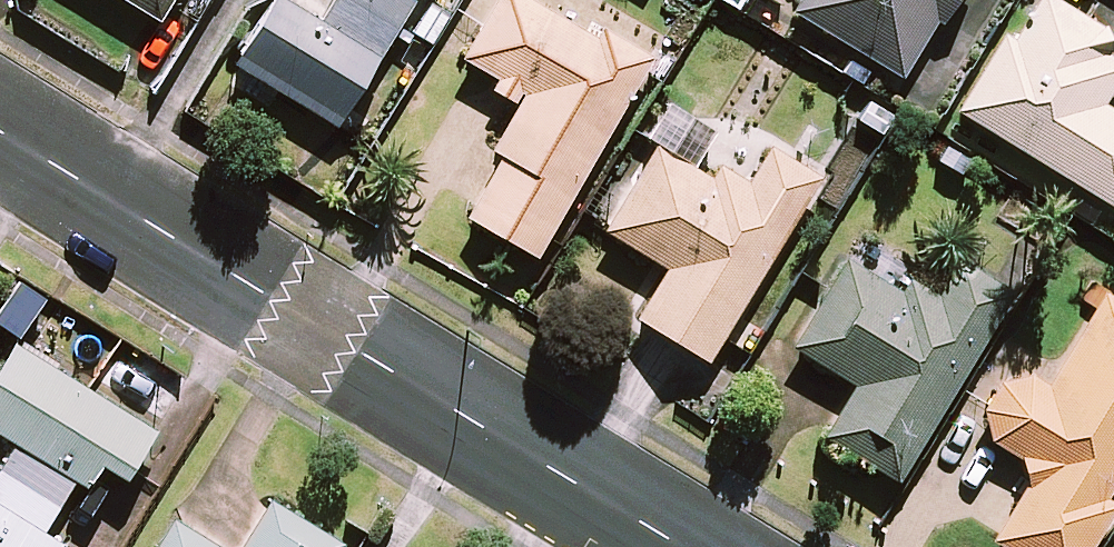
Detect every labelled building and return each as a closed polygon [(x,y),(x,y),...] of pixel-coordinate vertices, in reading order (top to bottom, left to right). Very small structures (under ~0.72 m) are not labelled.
[(154,20),(166,0),(122,0),(154,20)] [(318,22),(282,0),(271,0),(232,64),(333,126),(411,0),(331,0),(318,22)] [(461,59),(498,82),(492,93),(516,108),(489,151),(501,158),(465,217),(533,258),(656,56),(564,0),(542,0),(538,5),(530,0),(497,0),(461,59)] [(898,76),(933,17),(939,20),(951,0),(797,0),(790,14),(898,76)] [(1113,80),(1113,58),(1096,47),(1104,35),(1048,0),(1037,0),(1010,42),(1002,37),(956,111),(1113,209),(1113,116),(1098,106),(1113,80)] [(705,180),(653,148),(603,231),(666,269),(635,319),(706,361),(816,178),(765,148),(743,185),(713,167),(705,180)] [(897,291),(847,259),(792,347),(854,386),(822,436),(895,482),(1011,297),(958,263),(936,298),(905,279),(897,291)] [(979,417),(982,437),(1020,459),(1024,484),(990,542),(999,546),(1088,546),(1113,503),(1105,498),(1113,482),(1113,302),(1100,294),(1046,387),(1010,366),(979,417)] [(40,532),(71,484),(82,491),(99,463),(123,478),(152,433),(16,346),(0,371),(0,435),(16,445),(0,469),(0,546),(60,546),(61,546),(40,532)] [(267,503),(240,546),(335,546),(336,546),(267,503)] [(172,522),(157,546),(213,546),(172,522)]
